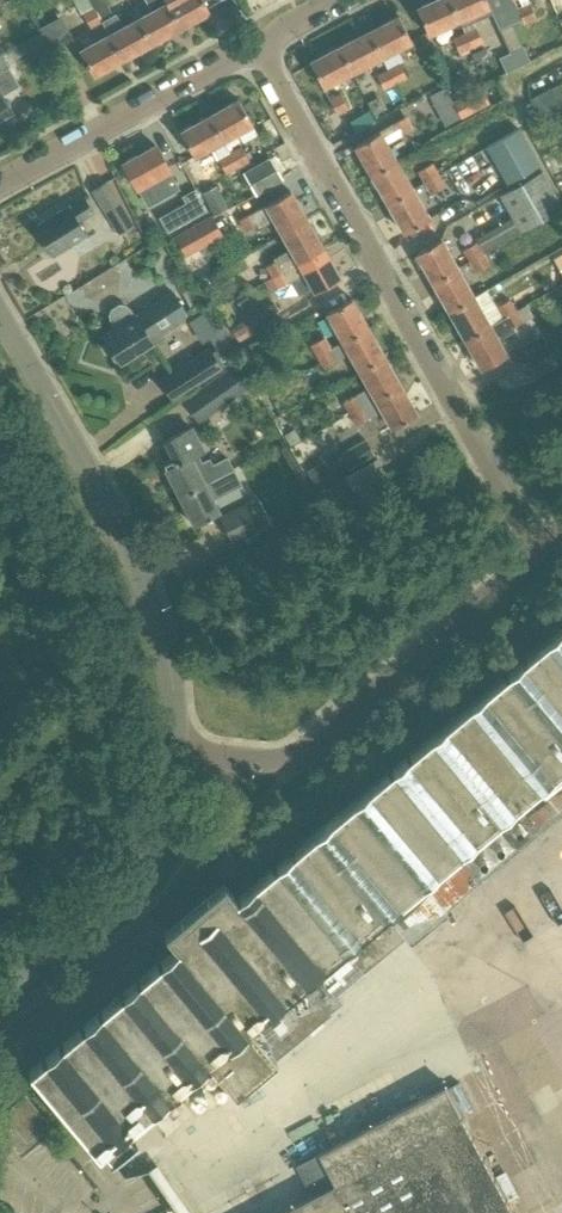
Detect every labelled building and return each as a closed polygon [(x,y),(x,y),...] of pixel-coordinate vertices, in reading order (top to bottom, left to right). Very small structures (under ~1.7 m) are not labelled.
[(150,44),(136,18),(120,26),(113,13),(112,14),(104,0),(87,0),(92,8),(100,21),(107,34),(121,60),(150,44)] [(164,2),(178,28),(209,11),(205,4),(207,2),(210,6),(221,0),(163,0),(164,2)] [(458,19),(449,0),(430,0),(415,7),(427,33),(458,19)] [(458,19),(461,27),(492,13),(486,0),(449,0),(458,19)] [(136,18),(150,44),(178,28),(164,2),(136,18)] [(530,5),(519,10),(525,23),(535,19),(536,18),(530,5)] [(88,27),(100,21),(92,8),(81,14),(88,27)] [(368,30),(381,55),(411,40),(398,14),(368,30)] [(499,29),(510,52),(522,46),(512,23),(499,29)] [(464,34),(471,49),(483,44),(476,29),(464,34)] [(339,45),(352,70),(381,55),(368,30),(339,45)] [(92,75),(121,60),(107,34),(78,49),(92,75)] [(471,49),(464,34),(453,39),(460,54),(471,49)] [(30,61),(50,53),(44,39),(24,46),(30,61)] [(352,70),(339,45),(308,61),(321,86),(352,70)] [(2,119),(7,103),(2,94),(18,85),(0,54),(0,120),(2,119)] [(496,65),(509,103),(538,93),(526,55),(496,65)] [(400,64),(388,70),(395,83),(406,77),(400,64)] [(395,83),(388,70),(377,76),(384,89),(395,83)] [(450,85),(455,95),(461,92),(456,82),(450,85)] [(530,98),(540,117),(561,106),(561,82),(530,98)] [(454,104),(463,118),(489,104),(481,89),(454,104)] [(329,99),(333,107),(337,113),(348,108),(341,92),(329,99)] [(208,115),(222,140),(252,124),(238,99),(208,115)] [(222,140),(208,115),(180,131),(194,156),(222,140)] [(411,130),(404,117),(392,124),(399,137),(411,130)] [(506,183),(539,164),(526,142),(519,128),(486,147),(506,183)] [(354,146),(370,175),(396,160),(380,131),(354,146)] [(121,162),(146,205),(176,188),(167,171),(169,170),(154,144),(121,162)] [(241,145),(229,152),(237,167),(249,161),(241,145)] [(227,173),(237,167),(229,152),(218,158),(227,173)] [(243,171),(255,193),(281,179),(269,156),(243,171)] [(396,160),(370,175),(386,204),(412,190),(396,160)] [(419,173),(425,184),(439,176),(433,165),(419,173)] [(561,208),(561,206),(544,173),(501,197),(520,232),(561,208)] [(439,176),(425,184),(432,195),(445,187),(439,176)] [(91,190),(118,233),(134,224),(107,180),(91,190)] [(185,201),(194,217),(207,210),(195,187),(182,195),(185,201)] [(203,194),(217,217),(227,211),(214,188),(203,194)] [(412,190),(386,204),(402,233),(428,218),(412,190)] [(273,220),(281,234),(306,219),(289,191),(265,205),(238,219),(245,231),(255,225),(258,229),(273,220)] [(33,224),(51,253),(84,233),(76,219),(91,210),(83,196),(68,205),(66,203),(33,224)] [(478,241),(484,252),(520,232),(512,217),(476,238),(478,241)] [(177,238),(187,256),(222,237),(212,219),(177,238)] [(306,219),(281,234),(289,249),(273,258),(274,260),(263,267),(269,279),(271,278),(322,248),(306,219)] [(415,253),(432,284),(457,270),(440,239),(415,253)] [(464,249),(470,260),(484,252),(478,241),(464,249)] [(322,248),(271,278),(278,288),(304,274),(314,291),(338,277),(322,248)] [(484,252),(470,260),(476,271),(490,263),(484,252)] [(432,284),(447,311),(472,297),(457,270),(432,284)] [(206,301),(217,295),(206,276),(195,282),(206,301)] [(173,294),(135,317),(131,310),(126,307),(119,305),(111,310),(109,317),(110,323),(113,329),(103,336),(120,363),(152,343),(148,337),(170,323),(174,325),(183,319),(183,315),(185,313),(173,294)] [(468,337),(489,325),(473,297),(472,297),(447,311),(463,339),(468,337)] [(342,341),(367,327),(350,298),(326,312),(342,341)] [(501,318),(516,309),(510,298),(495,307),(501,318)] [(241,344),(283,320),(274,305),(232,328),(241,344)] [(468,337),(463,339),(480,369),(505,354),(497,341),(515,331),(512,326),(522,320),(516,309),(501,318),(489,325),(468,337)] [(383,355),(367,327),(342,341),(331,347),(317,355),(323,366),(348,352),(358,369),(383,355)] [(317,355),(331,347),(325,336),(311,345),(312,347),(317,355)] [(515,351),(524,364),(544,351),(535,338),(515,351)] [(225,347),(224,345),(217,349),(213,352),(223,367),(233,360),(225,347)] [(160,380),(173,400),(223,367),(213,352),(210,348),(160,380)] [(383,355),(358,369),(368,387),(357,393),(357,394),(342,402),(343,404),(348,413),(399,384),(383,355)] [(216,411),(246,389),(232,368),(201,390),(216,411)] [(416,413),(399,384),(348,413),(355,425),(369,416),(369,417),(381,410),(391,427),(416,413)] [(165,468),(179,496),(232,468),(227,458),(212,466),(209,459),(202,463),(197,454),(202,451),(191,427),(167,439),(178,462),(165,468)] [(284,435),(290,445),(301,439),(295,429),(284,435)] [(373,454),(367,444),(365,439),(340,454),(348,468),(373,454)] [(308,472),(317,486),(332,477),(324,463),(308,472)] [(232,468),(179,496),(193,524),(220,510),(214,499),(241,486),(232,468)] [(220,517),(231,540),(257,528),(259,531),(270,525),(257,499),(220,517)] [(112,1167),(137,1146),(129,1137),(156,1114),(169,1129),(195,1109),(180,1090),(214,1063),(238,1090),(272,1060),(244,1028),(304,978),(320,996),(316,999),(330,1016),(345,1003),(339,996),(410,934),(413,936),(475,882),(451,854),(561,762),(561,621),(220,906),(206,890),(150,939),(162,953),(28,1069),(112,1167)] [(26,1140),(49,1122),(14,1080),(0,1092),(0,1110),(26,1140)] [(447,1085),(299,1164),(315,1195),(280,1212),(515,1212),(447,1085)] [(140,1128),(138,1139),(164,1144),(166,1133),(140,1128)] [(481,1141),(508,1191),(521,1184),(494,1134),(481,1141)] [(146,1163),(179,1212),(193,1212),(156,1156),(146,1163)]
